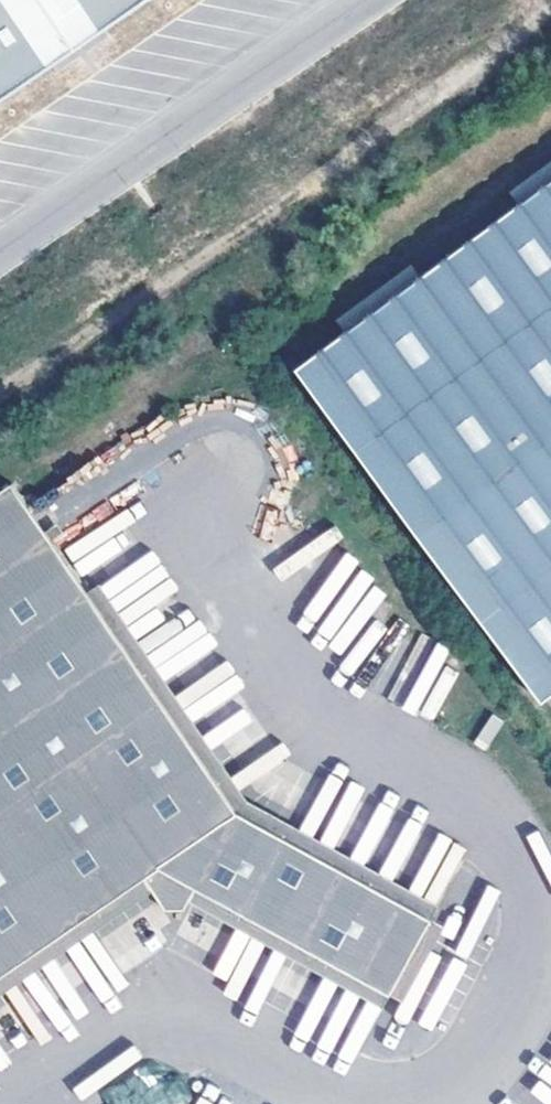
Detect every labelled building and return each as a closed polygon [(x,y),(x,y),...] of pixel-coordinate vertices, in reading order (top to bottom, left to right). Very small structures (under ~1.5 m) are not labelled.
[(148,0),(0,0),(0,101),(148,0)] [(521,199),(550,178),(550,163),(514,190),(521,199)] [(521,199),(415,276),(347,325),(299,360),(545,697),(550,693),(550,178),(521,199)] [(339,314),(347,325),(415,276),(407,265),(339,314)] [(433,921),(242,816),(47,532),(12,482),(0,490),(0,978),(146,879),(154,893),(164,909),(184,910),(189,903),(198,888),(391,995),(433,921)] [(60,523),(47,532),(242,816),(433,921),(440,907),(252,804),(60,523)] [(492,713),(473,742),(486,750),(504,721),(492,713)] [(250,762),(257,774),(288,756),(282,745),(250,762)] [(0,978),(0,998),(154,893),(146,879),(0,978)] [(433,921),(391,995),(405,1003),(446,928),(433,921)]
